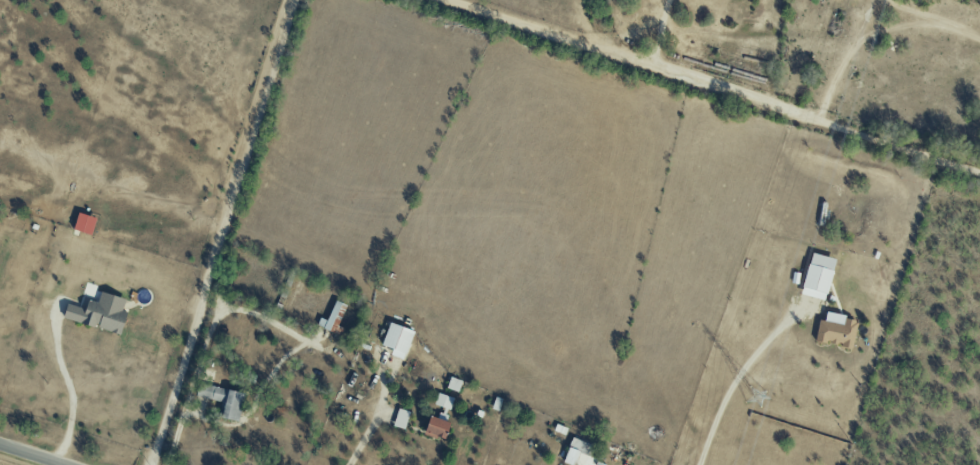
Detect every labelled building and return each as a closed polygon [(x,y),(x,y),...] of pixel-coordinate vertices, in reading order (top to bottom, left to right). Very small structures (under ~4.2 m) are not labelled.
[(91,234),(96,218),(78,212),(73,229),(91,234)] [(824,300),(835,259),(811,252),(800,294),(824,300)] [(120,334),(126,312),(121,310),(125,298),(100,292),(97,302),(87,299),(84,308),(66,303),(62,318),(120,334)] [(319,317),(316,326),(340,337),(344,328),(338,326),(346,305),(335,300),(326,320),(319,317)] [(853,347),(857,317),(825,313),(824,320),(818,320),(815,342),(853,347)] [(390,355),(402,359),(413,331),(389,322),(381,344),(392,349),(390,355)] [(461,380),(449,377),(446,388),(458,392),(461,380)] [(238,421),(244,392),(199,383),(196,397),(224,402),(221,418),(238,421)] [(434,405),(449,410),(453,397),(437,393),(434,405)] [(404,429),(409,411),(397,408),(393,426),(404,429)] [(448,421),(428,416),(423,435),(444,440),(448,421)] [(568,448),(590,456),(594,445),(572,437),(568,448)]
